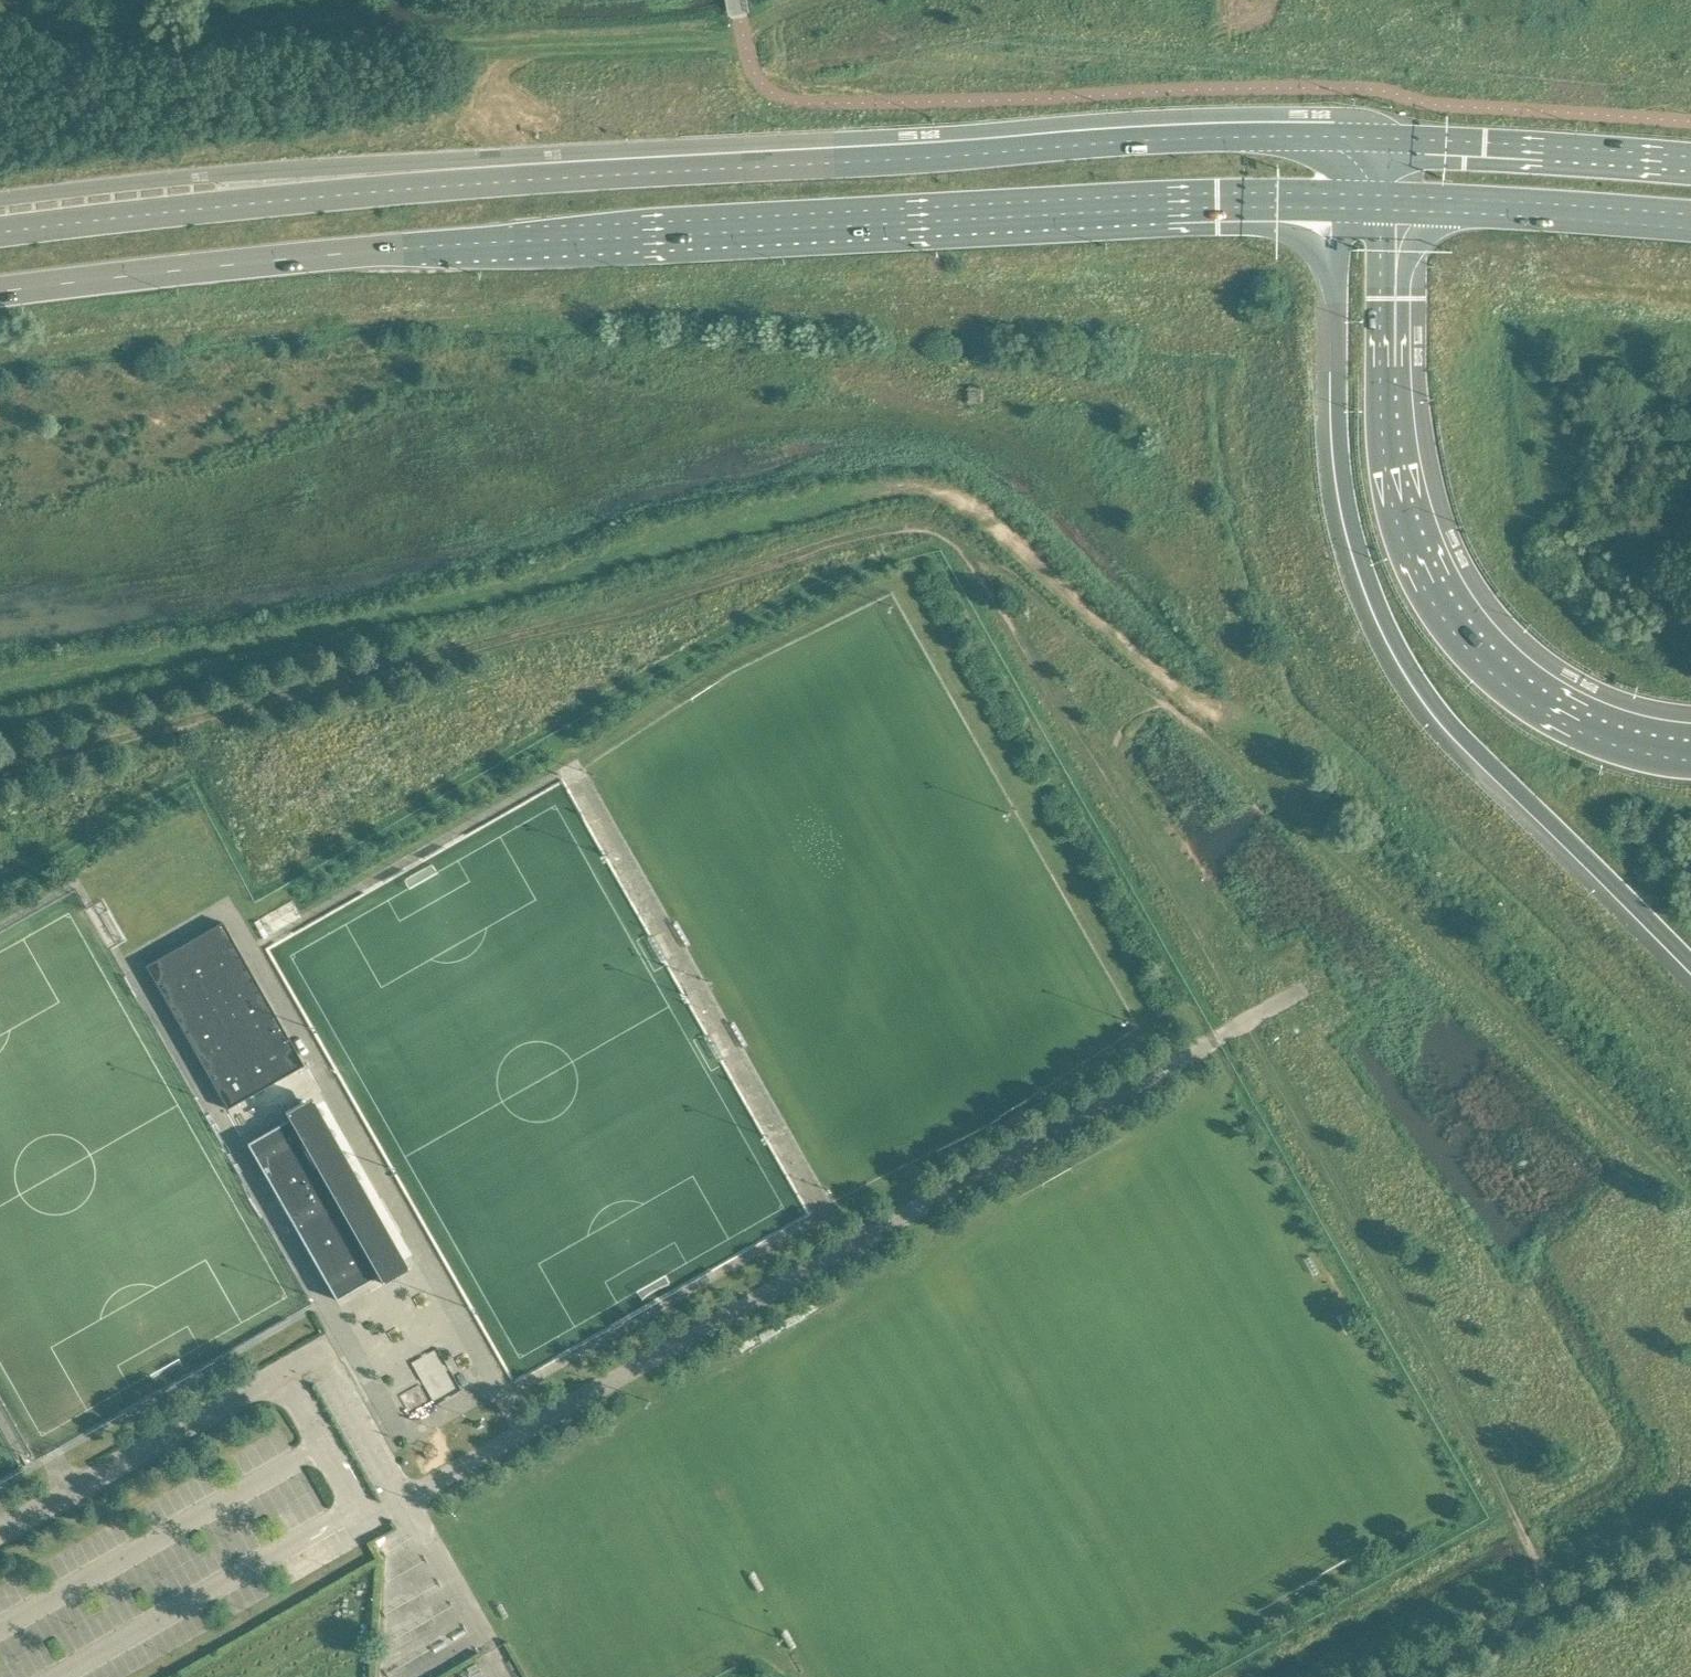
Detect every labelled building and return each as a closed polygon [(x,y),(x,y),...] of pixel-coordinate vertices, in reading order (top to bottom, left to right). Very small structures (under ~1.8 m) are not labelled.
[(146,966),(227,1109),(304,1065),(223,922),(146,966)] [(308,1108),(288,1119),(291,1123),(278,1131),(276,1126),(247,1143),(336,1300),(365,1283),(362,1279),(375,1271),(377,1276),(397,1265),(308,1108)]
